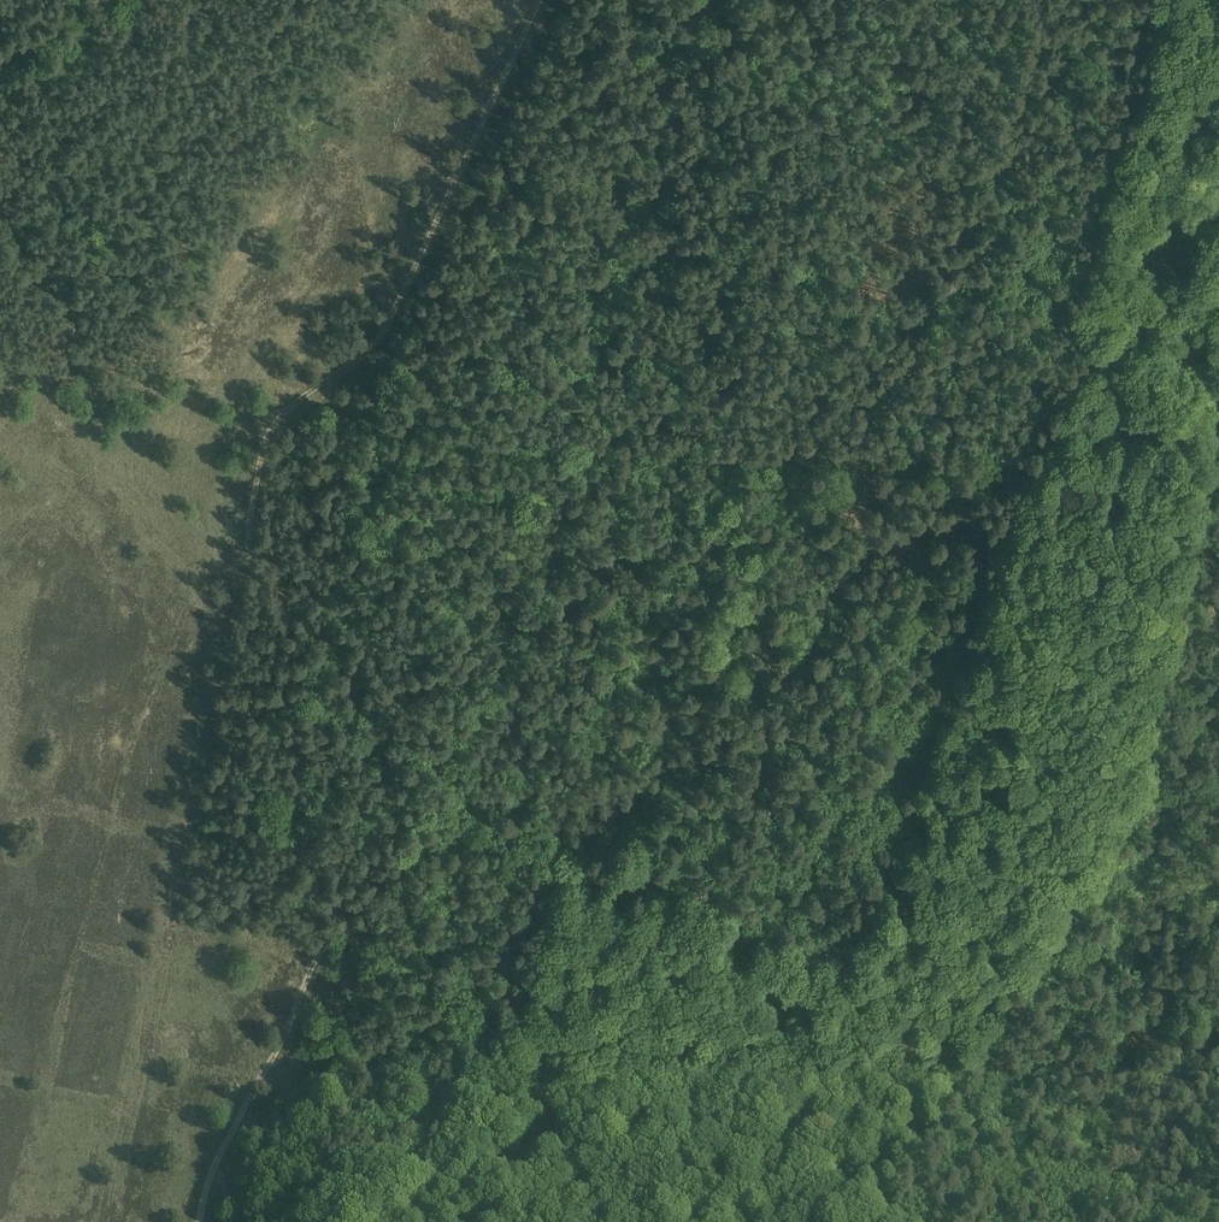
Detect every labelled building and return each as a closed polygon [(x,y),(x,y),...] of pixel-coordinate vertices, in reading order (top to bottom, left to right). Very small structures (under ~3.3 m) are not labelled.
[(322,963),(315,970),(322,978),(330,972),(322,963)]
